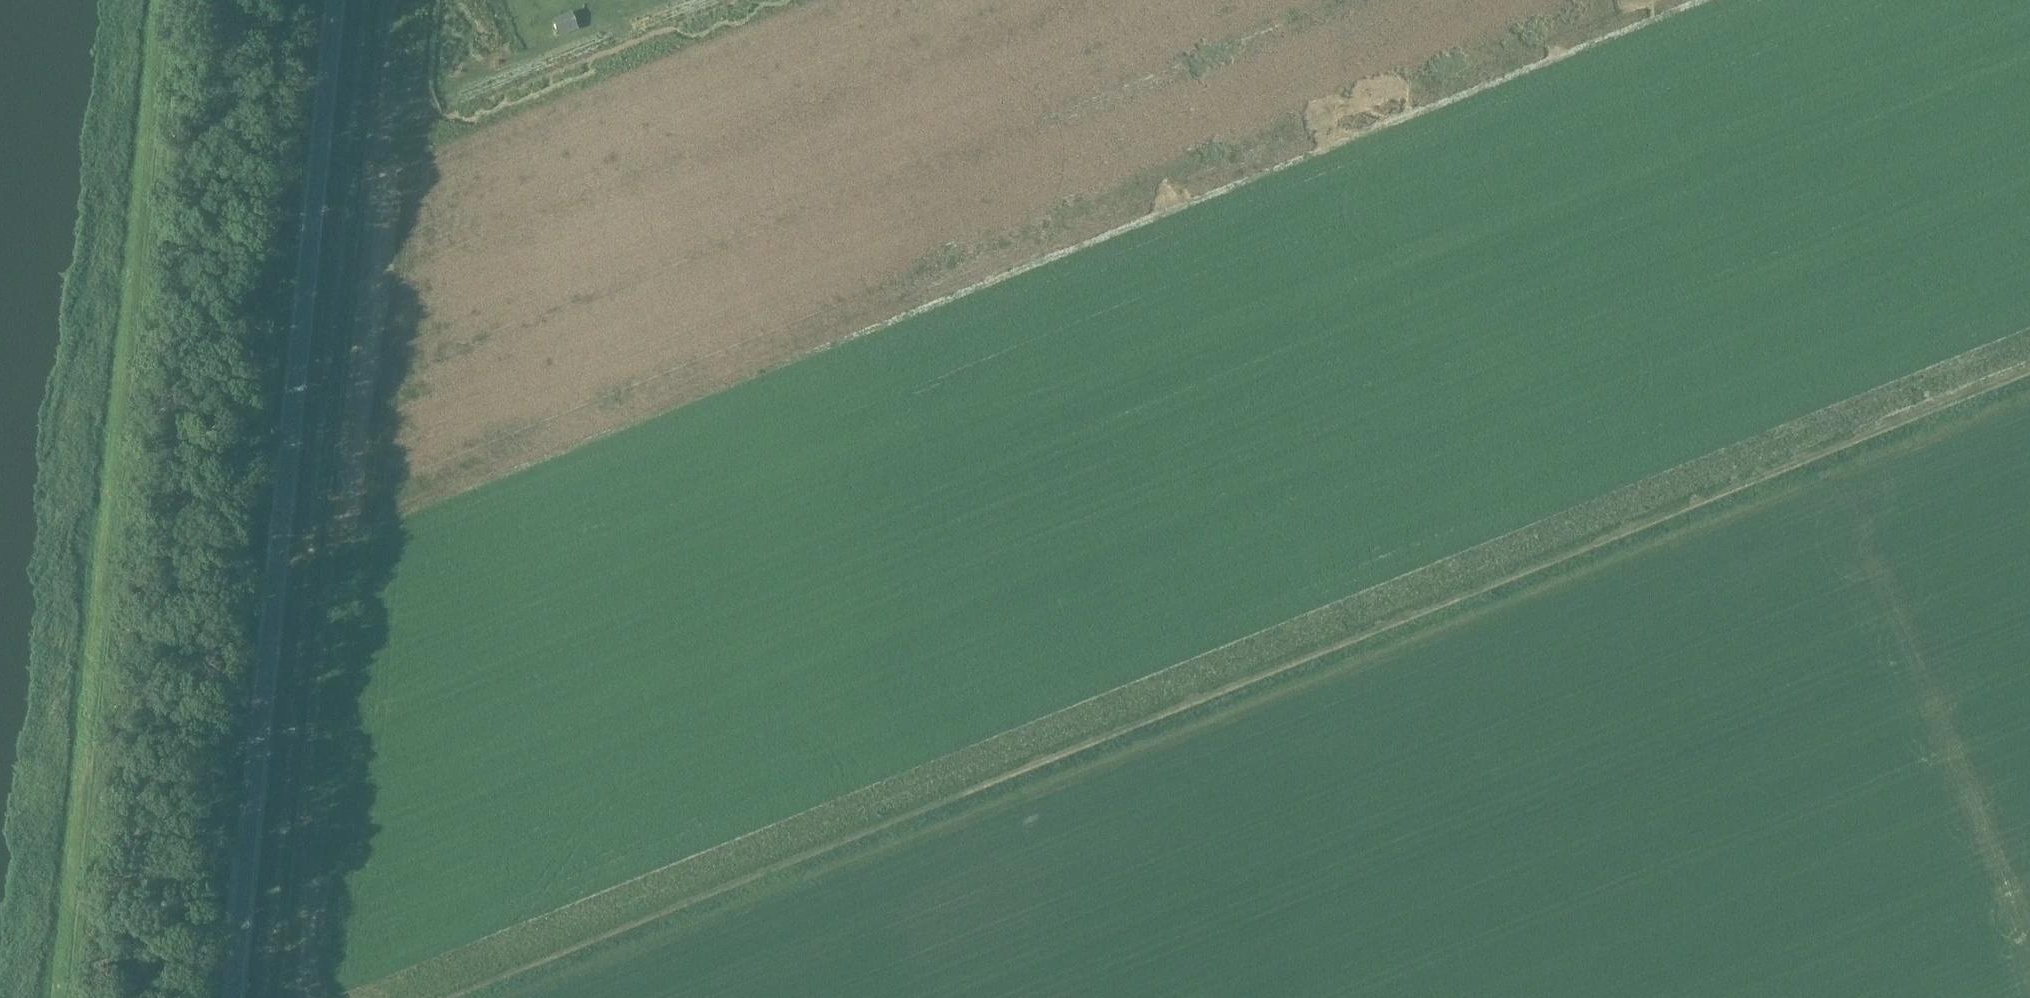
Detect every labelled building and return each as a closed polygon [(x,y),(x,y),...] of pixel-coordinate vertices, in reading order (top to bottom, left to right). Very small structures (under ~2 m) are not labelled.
[(550,23),(556,36),(576,27),(570,14),(550,23)]
